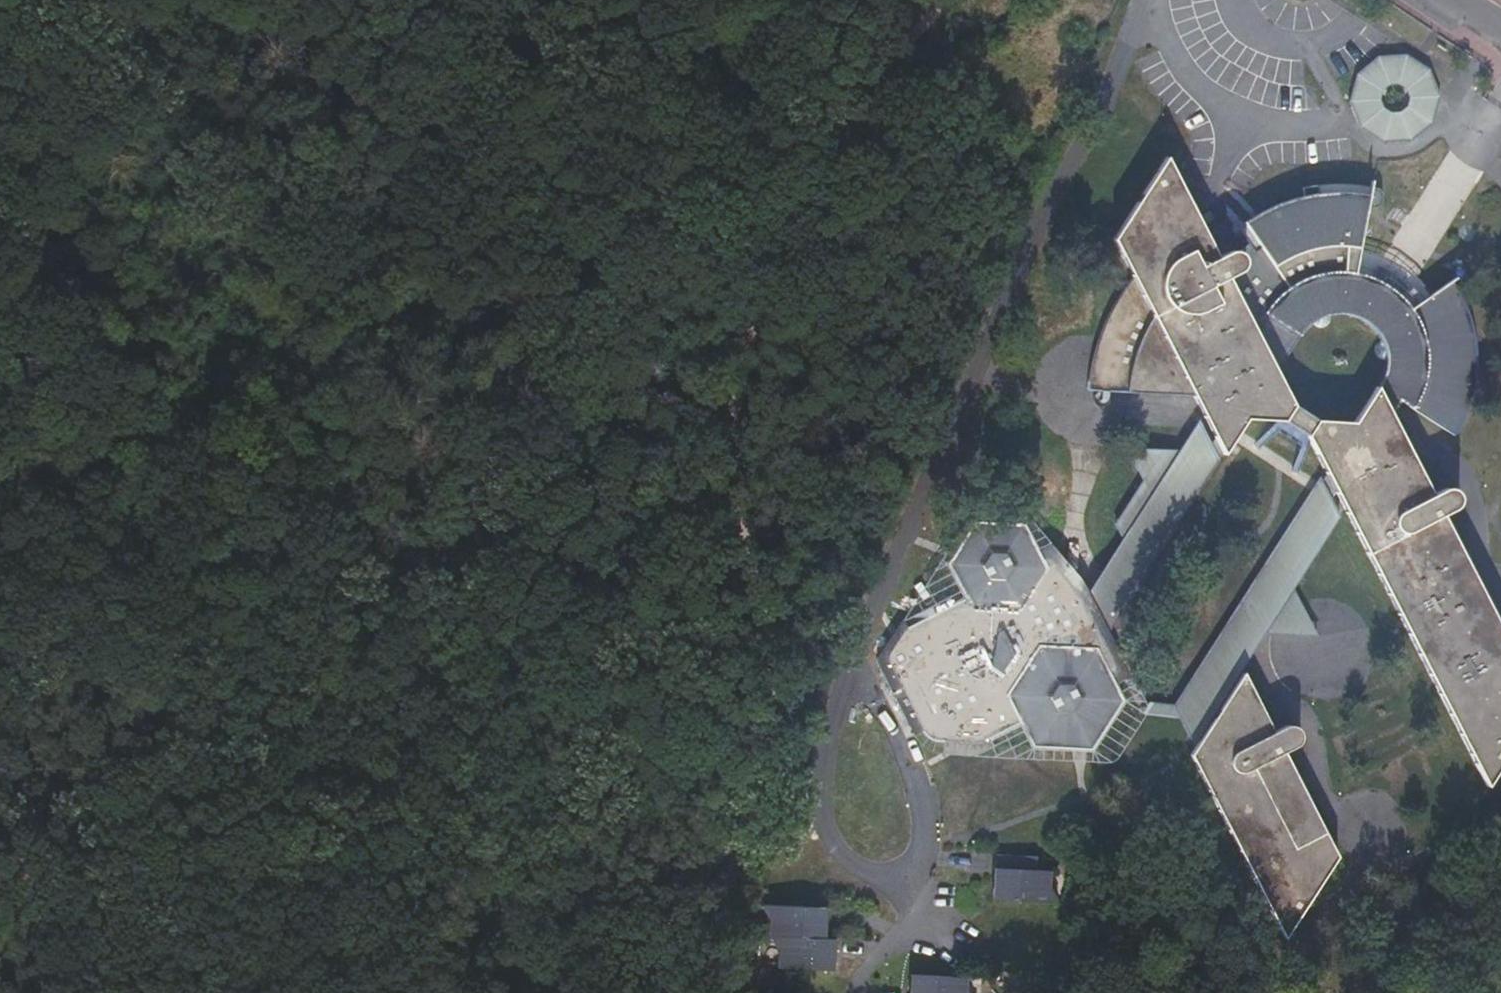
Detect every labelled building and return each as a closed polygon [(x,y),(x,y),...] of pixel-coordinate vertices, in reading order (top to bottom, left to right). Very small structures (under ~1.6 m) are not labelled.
[(1432,88),(1421,63),(1399,48),(1369,54),(1348,73),(1344,97),(1355,124),(1369,133),(1378,139),(1405,135),(1426,116),(1432,88)] [(1091,377),(1091,385),(1093,395),(1192,397),(1200,413),(1179,446),(1122,444),(1137,475),(1104,526),(1115,544),(1089,589),(1051,544),(1040,550),(1027,525),(972,522),(949,562),(963,598),(908,628),(887,658),(923,733),(941,743),(990,737),(1020,722),(1037,746),(1092,749),(1123,701),(1101,656),(1106,649),(1142,714),(1184,719),(1195,738),(1187,750),(1280,936),(1334,854),(1281,745),(1289,741),(1292,737),(1293,733),(1292,731),(1291,728),(1287,727),(1284,726),(1281,726),(1274,730),(1242,667),(1266,630),(1317,634),(1294,588),(1345,509),(1486,784),(1500,764),(1500,633),(1449,530),(1458,526),(1461,522),(1463,519),(1463,515),(1462,512),(1460,508),(1457,506),(1453,505),(1449,506),(1440,511),(1391,413),(1399,398),(1448,430),(1455,419),(1459,409),(1464,398),(1466,390),(1469,380),(1471,369),(1472,361),(1472,350),(1471,342),(1470,332),(1469,323),(1466,314),(1464,306),(1461,299),(1459,293),(1455,287),(1451,279),(1437,287),(1428,293),(1422,286),(1415,280),(1408,274),(1402,269),(1396,265),(1388,260),(1381,255),(1371,251),(1358,246),(1361,232),(1367,200),(1358,198),(1359,189),(1352,188),(1340,188),(1330,189),(1318,191),(1306,193),(1303,194),(1305,201),(1292,205),(1289,199),(1283,201),(1274,205),(1266,210),(1260,214),(1252,220),(1243,229),(1237,235),(1245,244),(1241,249),(1234,245),(1219,253),(1167,149),(1112,238),(1134,278),(1126,288),(1120,298),(1113,310),(1108,319),(1103,329),(1098,342),(1096,351),(1094,359),(1092,370),(1091,377)] [(990,862),(986,863),(989,897),(1045,893),(1044,880),(1043,859),(1030,860),(1029,848),(989,851),(990,862)] [(1055,892),(1044,880),(1045,893),(1055,892)] [(810,908),(758,912),(760,931),(760,943),(766,942),(774,942),(812,939),(810,908)] [(758,912),(749,913),(760,931),(758,912)] [(812,939),(774,942),(775,959),(776,973),(828,969),(826,938),(812,939)] [(774,942),(766,942),(775,959),(774,942)] [(907,979),(908,992),(959,992),(958,990),(957,975),(907,979)]
